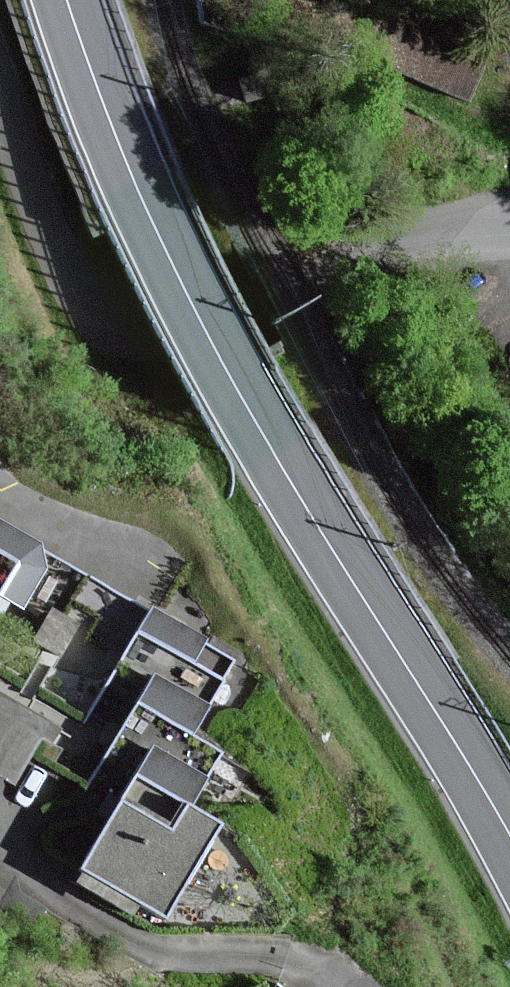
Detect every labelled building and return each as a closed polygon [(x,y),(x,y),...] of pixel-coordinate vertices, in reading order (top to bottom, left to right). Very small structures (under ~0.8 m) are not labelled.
[(75,872),(158,921),(216,823),(185,805),(217,752),(190,736),(234,661),(0,524),(0,595),(1,594),(60,628),(52,641),(29,681),(115,732),(75,800),(107,818),(75,872)] [(46,711),(0,690),(0,766),(17,774),(46,711)]
